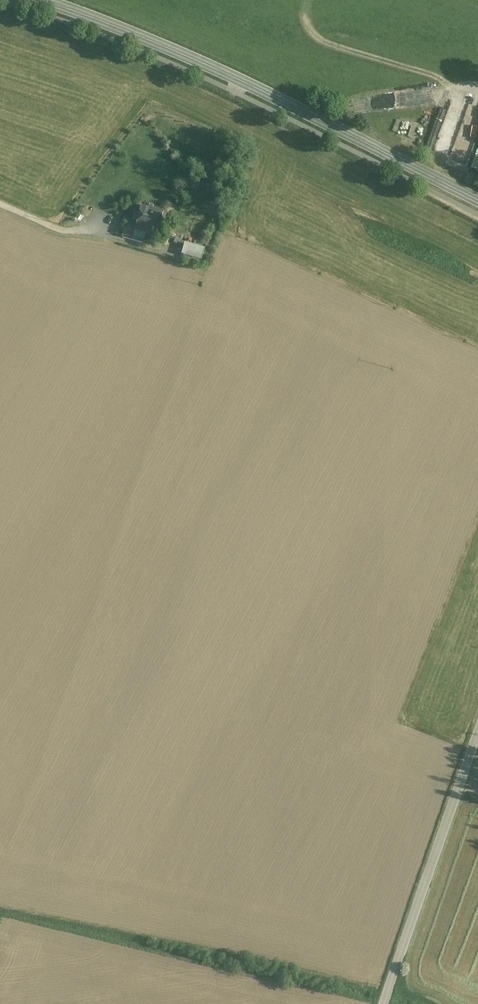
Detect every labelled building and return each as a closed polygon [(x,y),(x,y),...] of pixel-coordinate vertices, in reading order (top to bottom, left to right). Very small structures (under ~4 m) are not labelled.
[(392,114),(391,124),(404,125),(405,115),(392,114)] [(406,128),(423,131),(425,122),(408,119),(406,128)] [(392,124),(390,135),(400,137),(403,126),(392,124)] [(435,147),(437,141),(430,138),(427,145),(435,147)] [(163,214),(141,209),(135,232),(157,238),(163,214)] [(180,243),(178,255),(198,259),(201,247),(180,243)]
